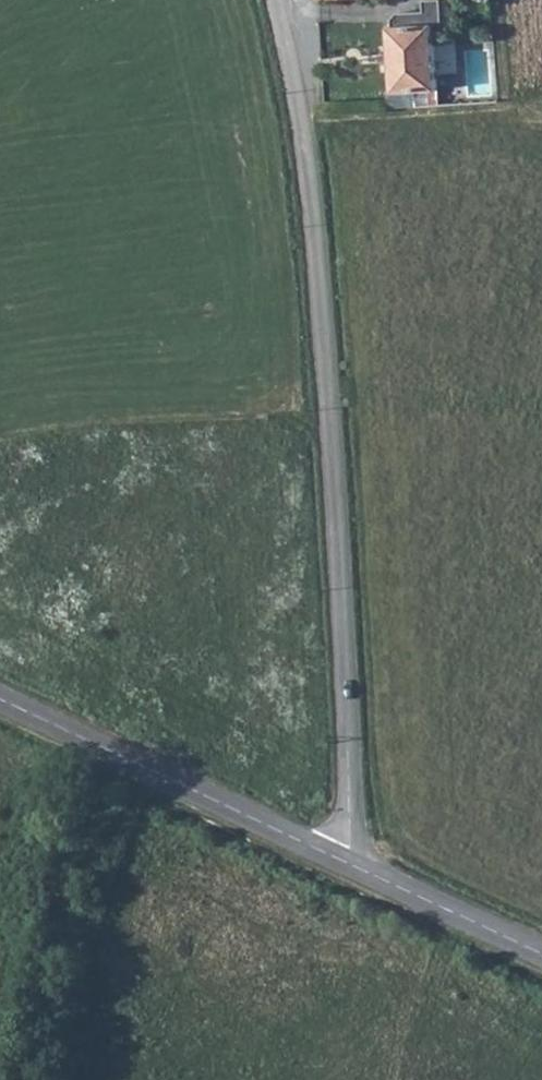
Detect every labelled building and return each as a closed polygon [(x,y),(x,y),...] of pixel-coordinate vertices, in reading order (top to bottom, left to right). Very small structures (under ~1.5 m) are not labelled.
[(435,86),(432,24),(441,23),(440,0),(423,0),(423,9),(397,11),(391,18),(392,24),(389,24),(393,88),(435,86)]
